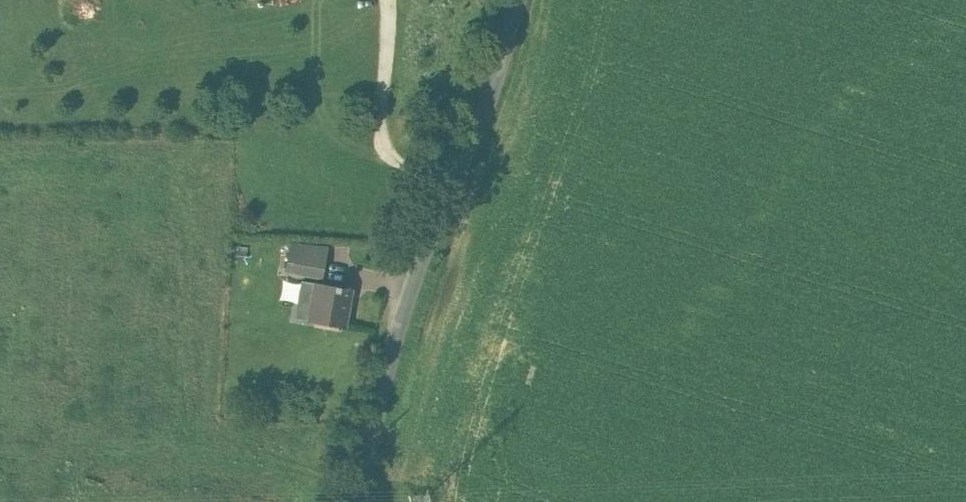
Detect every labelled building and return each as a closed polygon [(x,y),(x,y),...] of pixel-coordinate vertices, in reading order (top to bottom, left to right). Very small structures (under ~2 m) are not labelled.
[(328,245),(290,243),(288,255),(303,257),(303,256),(325,260),(328,245)] [(325,260),(303,256),(303,257),(288,255),(286,270),(302,273),(303,268),(323,272),(325,260)] [(350,289),(302,281),(295,318),(343,327),(350,289)]
